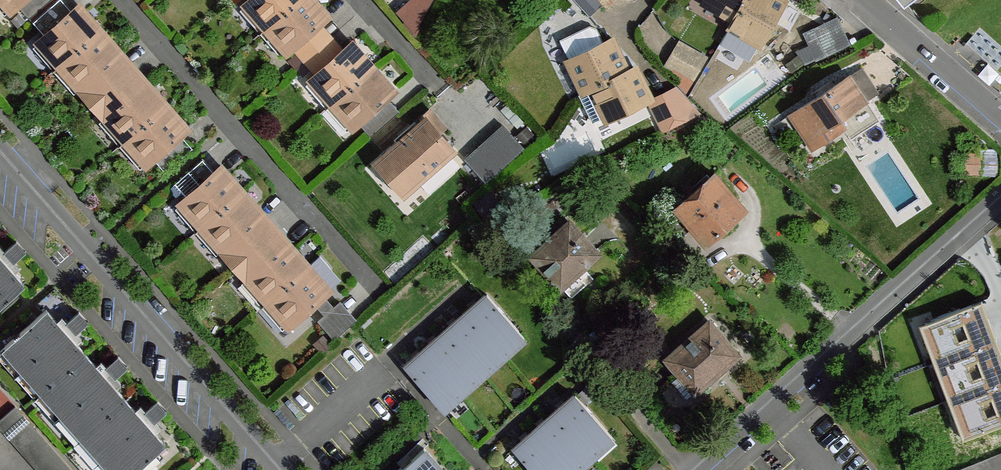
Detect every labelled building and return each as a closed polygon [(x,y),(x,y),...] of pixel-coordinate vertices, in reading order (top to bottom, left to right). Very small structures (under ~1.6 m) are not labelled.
[(12,11),(18,5),(24,0),(2,0),(12,11)] [(73,11),(63,0),(24,0),(18,5),(31,20),(45,35),(73,11)] [(249,0),(246,3),(268,28),(299,0),(250,0),(249,0)] [(314,0),(299,0),(268,28),(289,53),(293,49),(320,24),(329,17),(314,0)] [(434,0),(413,0),(397,14),(415,35),(434,0)] [(596,0),(577,0),(591,14),(600,5),(596,0)] [(704,1),(736,18),(746,0),(705,0),(704,1)] [(762,44),(785,4),(778,0),(746,0),(736,18),(731,24),(760,42),(762,44)] [(100,30),(79,6),(73,11),(45,35),(39,41),(60,65),(100,30)] [(820,62),(853,46),(838,16),(806,33),(820,62)] [(343,50),(320,24),(293,49),(304,63),(315,75),(343,50)] [(750,60),(760,42),(731,24),(721,44),(750,60)] [(121,54),(100,30),(60,65),(82,90),(121,54)] [(627,73),(612,41),(570,62),(586,94),(595,90),(627,73)] [(334,103),(373,68),(352,43),(343,50),(315,75),(311,78),(334,103)] [(707,58),(680,43),(667,66),(694,81),(707,58)] [(145,80),(121,54),(82,90),(93,103),(104,116),(145,80)] [(388,98),(395,92),(373,68),(334,103),(355,127),(359,123),(388,98)] [(627,73),(595,90),(610,122),(651,102),(635,69),(627,73)] [(861,69),(851,76),(868,101),(878,94),(861,69)] [(851,76),(790,115),(810,149),(843,128),(851,141),(880,121),(868,101),(851,76)] [(166,105),(145,80),(104,116),(126,141),(166,105)] [(677,87),(651,102),(665,132),(700,112),(677,87)] [(401,113),(388,98),(359,123),(372,137),(401,113)] [(188,129),(166,105),(126,141),(148,165),(154,160),(182,135),(188,129)] [(452,150),(427,120),(383,159),(409,188),(452,150)] [(503,125),(478,148),(498,171),(525,148),(503,125)] [(194,149),(182,135),(154,160),(167,173),(194,149)] [(498,171),(478,148),(466,159),(486,182),(498,171)] [(188,197),(215,172),(205,159),(176,184),(188,197)] [(242,191),(221,167),(215,172),(188,197),(182,202),(203,226),(242,191)] [(745,208),(715,174),(676,208),(692,226),(706,242),(745,208)] [(585,192),(579,181),(570,185),(576,197),(585,192)] [(264,215),(242,191),(203,226),(224,251),(264,215)] [(567,202),(561,191),(552,196),(559,207),(567,202)] [(692,226),(676,208),(665,218),(681,236),(692,226)] [(287,242),(264,215),(224,251),(236,264),(247,277),(287,242)] [(598,254),(571,224),(534,256),(562,286),(583,267),(598,254)] [(10,269),(16,264),(12,259),(23,251),(12,237),(1,246),(0,245),(0,257),(10,269)] [(309,266),(287,242),(247,277),(269,302),(309,266)] [(320,256),(309,266),(322,282),(330,275),(330,268),(320,256)] [(15,293),(22,287),(25,285),(10,269),(0,257),(0,306),(15,293)] [(322,282),(309,266),(269,302),(290,326),(315,304),(324,295),(329,290),(322,282)] [(583,267),(562,286),(572,298),(587,286),(582,281),(589,274),(583,267)] [(358,320),(342,301),(335,307),(324,295),(315,304),(326,316),(320,322),(336,341),(358,320)] [(467,313),(504,355),(524,337),(488,295),(478,303),(467,313)] [(921,327),(962,440),(1000,425),(1000,358),(981,305),(921,327)] [(53,316),(72,339),(78,334),(73,328),(85,318),(75,307),(63,317),(59,311),(53,316)] [(46,391),(86,354),(72,339),(53,316),(47,309),(5,346),(46,391)] [(446,331),(483,373),(504,355),(467,313),(446,331)] [(737,356),(709,323),(667,359),(695,392),(737,356)] [(426,349),(462,391),(483,373),(446,331),(426,349)] [(426,349),(406,367),(442,409),(462,391),(426,349)] [(93,362),(112,384),(118,380),(113,374),(124,364),(114,353),(104,362),(99,357),(93,362)] [(85,436),(125,399),(112,384),(93,362),(86,354),(46,391),(85,436)] [(567,403),(555,413),(592,455),(612,437),(575,395),(567,403)] [(138,401),(132,407),(152,429),(157,424),(152,418),(163,409),(154,398),(143,407),(138,401)] [(85,436),(101,455),(115,469),(136,469),(166,445),(152,429),(132,407),(125,399),(85,436)] [(14,405),(0,417),(0,428),(37,469),(72,469),(14,405)] [(535,431),(569,469),(575,469),(592,455),(555,413),(535,431)] [(535,431),(514,449),(532,469),(569,469),(535,431)] [(425,448),(399,469),(444,469),(425,448)] [(101,455),(90,464),(96,469),(115,469),(101,455)]
